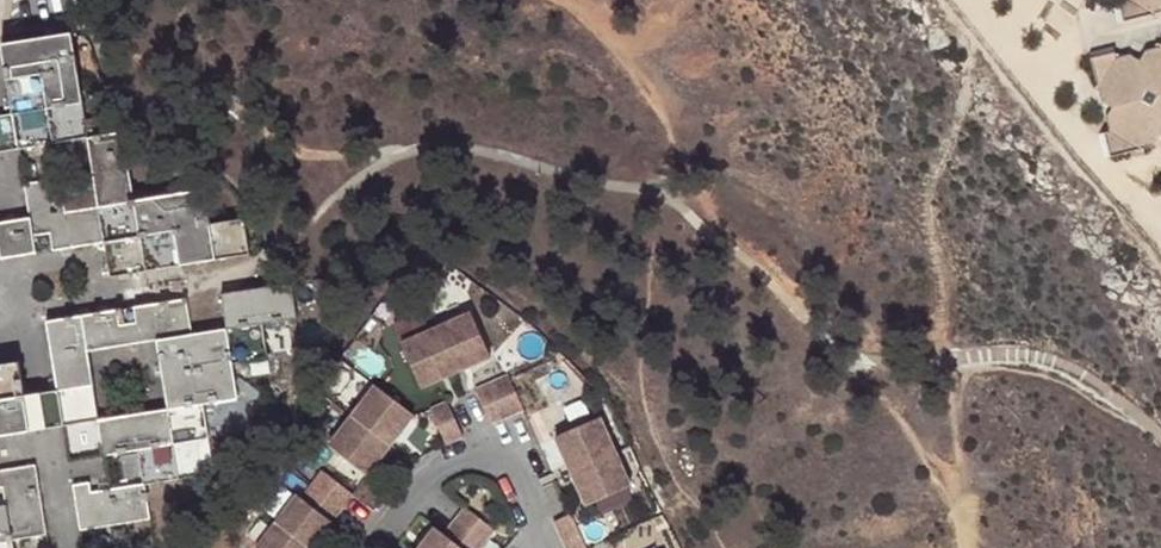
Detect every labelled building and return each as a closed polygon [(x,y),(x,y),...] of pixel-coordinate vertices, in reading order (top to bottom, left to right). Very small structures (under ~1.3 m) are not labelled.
[(1117,23),(1160,12),(1160,0),(1111,0),(1117,23)] [(31,218),(35,240),(51,238),(53,251),(105,243),(110,278),(214,263),(209,227),(204,192),(131,204),(121,137),(104,140),(101,122),(85,124),(71,35),(2,45),(13,114),(20,148),(53,143),(59,179),(26,184),(31,218)] [(1113,45),(1089,51),(1102,101),(1111,106),(1106,116),(1110,129),(1098,133),(1104,157),(1154,143),(1160,136),(1160,43),(1160,44),(1147,48),(1140,58),(1130,52),(1116,56),(1113,45)] [(20,148),(13,114),(0,116),(0,152),(20,148)] [(35,240),(31,218),(0,223),(0,257),(0,259),(37,253),(35,240)] [(244,221),(209,227),(214,263),(251,258),(244,221)] [(153,307),(159,343),(170,412),(101,423),(107,457),(139,452),(145,484),(179,478),(174,443),(210,437),(205,403),(240,398),(235,365),(269,359),(264,326),(297,320),(292,286),(223,296),(229,331),(194,337),(188,302),(153,307)] [(153,307),(136,310),(143,346),(159,343),(153,307)] [(90,354),(143,346),(136,310),(49,324),(60,394),(66,427),(101,423),(90,354)] [(403,345),(423,389),(492,358),(473,314),(403,345)] [(30,432),(24,400),(18,364),(0,367),(0,437),(30,432)] [(510,376),(477,391),(493,426),(526,411),(510,376)] [(369,476),(415,416),(377,387),(331,447),(369,476)] [(45,396),(24,400),(30,432),(50,429),(66,427),(60,394),(45,396)] [(464,438),(449,403),(432,411),(447,446),(464,438)] [(557,438),(588,507),(632,487),(601,418),(557,438)] [(13,541),(46,536),(36,467),(0,472),(0,547),(14,547),(13,541)] [(355,495),(324,472),(303,499),(300,497),(260,547),(314,547),(355,495)] [(145,484),(93,493),(92,486),(76,488),(82,530),(150,519),(145,484)] [(437,529),(423,547),(484,547),(497,532),(467,508),(446,536),(437,529)] [(555,523),(567,547),(587,547),(572,515),(555,523)]
